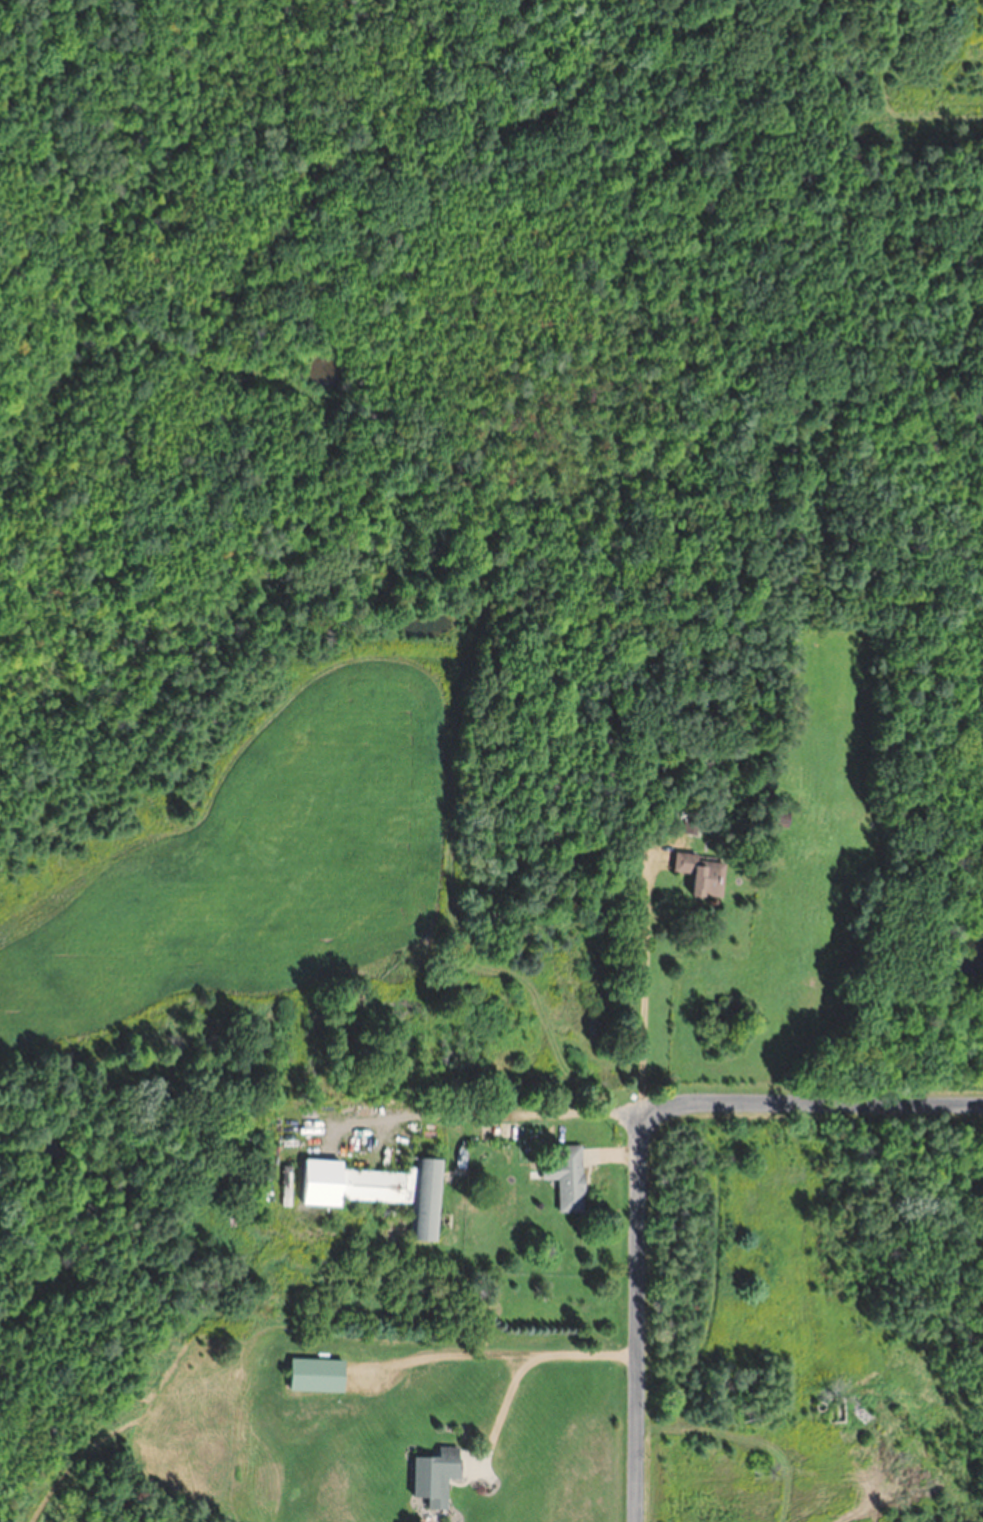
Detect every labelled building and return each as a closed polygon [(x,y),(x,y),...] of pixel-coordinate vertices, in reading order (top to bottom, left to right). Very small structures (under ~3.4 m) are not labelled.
[(695,897),(724,898),(726,858),(676,856),(675,873),(696,874),(695,897)] [(585,1212),(584,1145),(562,1146),(562,1162),(544,1162),(544,1180),(560,1180),(560,1213),(585,1212)] [(443,1160),(408,1159),(408,1172),(346,1170),(346,1161),(308,1160),(306,1206),(345,1208),(345,1201),(413,1204),(412,1241),(440,1242),(443,1160)] [(347,1392),(347,1359),(293,1359),(293,1392),(347,1392)] [(846,1398),(828,1398),(828,1422),(846,1422),(846,1398)] [(449,1509),(449,1479),(462,1479),(462,1447),(441,1447),(441,1458),(415,1458),(415,1497),(430,1497),(430,1509),(449,1509)]
